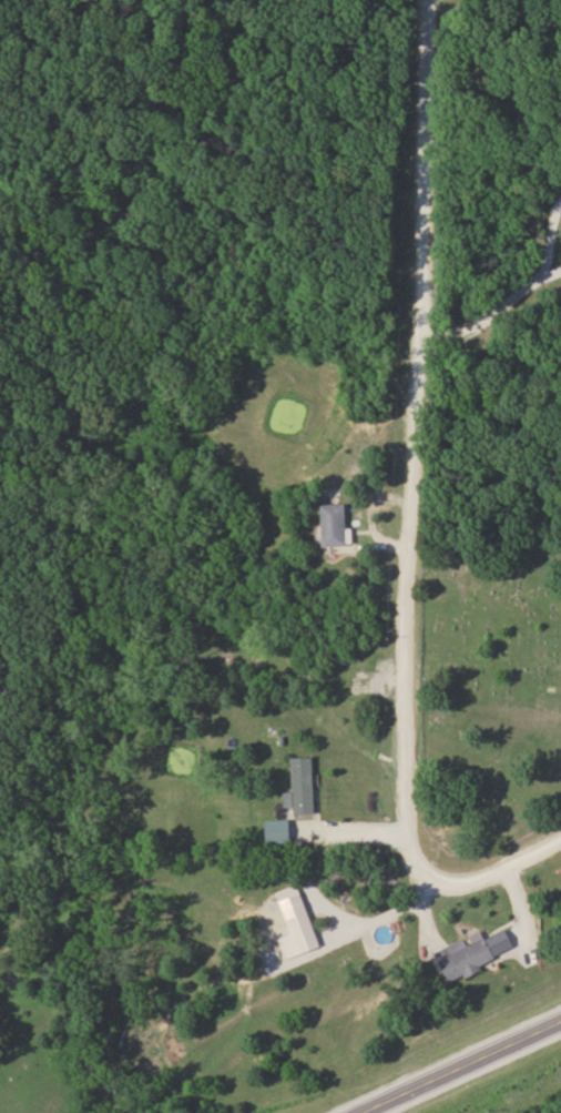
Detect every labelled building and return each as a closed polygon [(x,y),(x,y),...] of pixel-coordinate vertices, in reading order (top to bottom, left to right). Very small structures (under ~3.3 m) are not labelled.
[(325,545),(350,545),(350,504),(325,504),(325,545)] [(317,757),(294,757),(294,792),(288,792),(288,812),(317,812),(317,757)] [(270,819),(270,843),(293,843),(293,819),(270,819)] [(350,881),(346,866),(331,869),(334,885),(350,881)] [(307,958),(328,948),(309,910),(288,921),(307,958)] [(501,962),(491,937),(468,946),(466,940),(440,950),(452,982),(501,962)]
